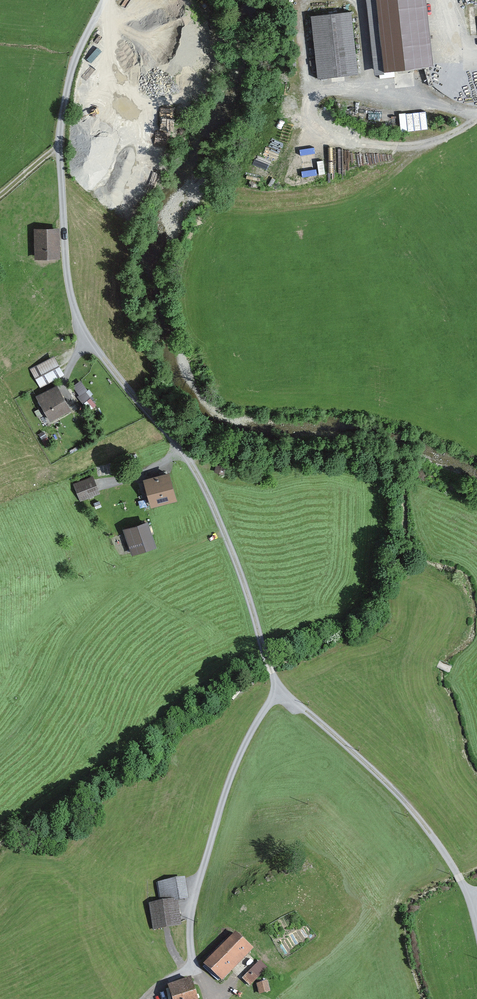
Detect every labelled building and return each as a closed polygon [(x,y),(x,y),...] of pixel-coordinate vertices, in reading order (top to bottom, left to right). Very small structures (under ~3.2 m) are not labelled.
[(376,75),(436,68),(428,0),(367,0),(376,75)] [(359,75),(353,12),(312,16),(318,79),(359,75)] [(56,230),(35,230),(36,261),(57,261),(56,230)] [(55,359),(31,370),(39,388),(64,376),(55,359)] [(87,376),(77,379),(82,397),(92,394),(87,376)] [(59,387),(38,398),(50,421),(71,410),(59,387)] [(153,505),(180,497),(172,469),(145,477),(153,505)] [(93,478),(75,483),(81,500),(98,495),(93,478)] [(138,487),(115,493),(133,555),(156,549),(138,487)] [(159,902),(149,903),(152,930),(179,927),(176,903),(187,901),(184,881),(157,884),(159,902)] [(238,932),(205,966),(222,983),(256,950),(238,932)] [(244,975),(252,983),(271,966),(262,957),(244,975)] [(261,993),(273,990),(270,978),(258,982),(261,993)] [(170,987),(172,998),(197,998),(194,982),(170,987)]
